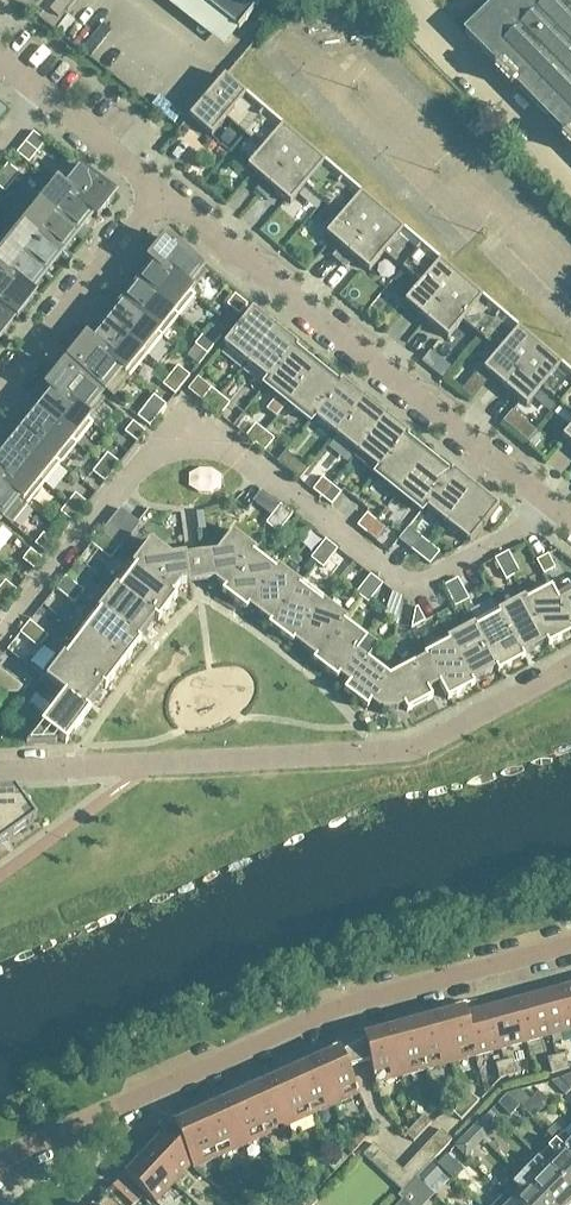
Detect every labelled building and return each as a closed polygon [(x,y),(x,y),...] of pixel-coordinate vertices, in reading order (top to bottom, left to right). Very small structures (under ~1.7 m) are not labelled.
[(240,29),(238,31),(240,32),(265,0),(203,0),(240,29)] [(464,33),(498,68),(493,73),(509,89),(514,85),(564,135),(559,140),(570,152),(570,0),(498,0),(464,33)] [(244,134),(264,110),(224,76),(189,117),(196,122),(212,136),(227,118),(243,132),(243,133),(244,134)] [(147,119),(173,131),(181,115),(155,103),(147,119)] [(269,185),(304,144),(303,144),(264,110),(244,134),(246,135),(262,149),(247,167),(268,185),(269,185)] [(189,117),(180,127),(187,133),(196,122),(189,117)] [(37,152),(46,142),(34,132),(33,132),(25,142),(37,152)] [(343,178),(304,145),(304,144),(269,185),(269,186),(290,203),(305,186),(322,200),(323,201),(343,178)] [(114,197),(69,161),(52,181),(98,218),(114,197)] [(20,173),(8,164),(0,173),(12,183),(20,173)] [(12,183),(0,173),(0,188),(5,192),(12,183)] [(382,211),(343,178),(323,201),(324,203),(325,202),(341,216),(326,234),(341,247),(347,252),(348,252),(383,212),(382,211)] [(98,218),(52,181),(52,182),(56,186),(41,205),(77,234),(92,215),(97,219),(98,218)] [(243,186),(225,206),(238,217),(256,197),(243,186)] [(61,254),(77,234),(41,205),(25,225),(61,254)] [(422,245),(383,212),(348,252),(348,253),(354,258),(369,271),(384,253),(401,267),(400,268),(402,269),(422,245)] [(61,254),(25,225),(8,245),(45,274),(61,254)] [(207,272),(167,239),(150,260),(195,296),(196,295),(191,292),(207,272)] [(8,245),(0,256),(0,271),(33,298),(34,297),(29,293),(45,274),(8,245)] [(426,320),(461,279),(422,245),(402,269),(403,270),(420,284),(405,302),(426,320),(426,319),(426,320)] [(347,252),(341,247),(332,256),(339,262),(348,252),(347,252)] [(339,262),(346,268),(354,258),(348,253),(348,252),(339,262)] [(195,296),(150,260),(149,261),(154,264),(138,283),(179,316),(195,296)] [(0,271),(0,306),(16,319),(33,298),(0,271)] [(501,313),(462,280),(461,279),(426,320),(427,320),(427,321),(448,338),(463,321),(479,335),(481,336),(501,313)] [(179,316),(138,283),(122,303),(163,336),(163,335),(159,332),(174,314),(178,317),(179,316)] [(239,314),(247,304),(235,294),(227,305),(239,314)] [(163,336),(122,303),(106,323),(147,356),(163,336)] [(247,363),(276,327),(253,308),(224,345),(247,363)] [(505,387),(540,347),(539,346),(540,346),(501,313),(481,336),(482,338),(482,337),(499,352),(484,369),(505,387)] [(12,324),(0,315),(0,339),(12,324)] [(147,356),(106,323),(90,343),(86,339),(85,340),(131,376),(147,356)] [(210,326),(202,335),(214,345),(222,336),(210,326)] [(265,385),(298,345),(276,327),(247,363),(268,380),(265,385)] [(207,354),(214,345),(202,335),(195,345),(207,354)] [(131,376),(85,340),(69,361),(114,397),(131,376)] [(288,403),(317,367),(295,350),(299,345),(298,345),(265,385),(288,403)] [(570,390),(570,373),(541,347),(540,347),(505,387),(527,406),(542,388),(558,403),(559,404),(570,390)] [(432,370),(441,359),(430,350),(422,361),(432,370)] [(105,399),(64,366),(47,387),(93,423),(89,419),(105,399)] [(182,385),(190,376),(178,366),(170,375),(182,385)] [(310,421),(343,380),(342,380),(338,384),(317,367),(288,403),(310,421)] [(182,385),(170,375),(163,384),(175,394),(182,385)] [(336,435),(365,398),(343,380),(310,421),(311,422),(314,417),(336,435)] [(76,443),(93,423),(47,387),(47,388),(51,392),(36,411),(76,443)] [(211,408),(221,396),(211,388),(202,400),(211,408)] [(559,404),(561,405),(570,413),(570,390),(559,404)] [(220,415),(230,403),(221,396),(211,408),(220,415)] [(354,457),(387,416),(365,398),(336,435),(357,452),(354,456),(354,457)] [(149,426),(158,416),(146,406),(137,416),(149,426)] [(513,410),(504,421),(514,430),(523,419),(513,410)] [(76,443),(36,411),(20,431),(60,463),(61,463),(56,459),(71,441),(76,444),(76,443)] [(377,475),(409,434),(387,416),(354,457),(377,475)] [(137,441),(145,431),(133,421),(125,432),(137,441)] [(255,444),(265,431),(256,424),(246,436),(255,444)] [(562,437),(570,444),(570,427),(562,437)] [(60,463),(20,431),(4,451),(44,484),(60,463)] [(265,451),(275,439),(265,431),(255,444),(265,451)] [(399,493),(428,456),(407,439),(410,435),(409,434),(377,475),(399,493)] [(44,484),(4,451),(0,455),(0,481),(28,504),(44,484)] [(119,463),(107,453),(100,462),(112,472),(119,463)] [(421,510),(454,470),(453,469),(449,474),(428,456),(399,493),(421,510)] [(296,459),(288,470),(299,479),(307,468),(296,459)] [(104,482),(112,472),(100,462),(92,472),(104,482)] [(447,524),(476,488),(454,470),(421,510),(422,511),(425,507),(447,524)] [(322,497),(332,485),(323,477),(313,490),(322,497)] [(0,481),(0,515),(11,524),(28,504),(0,481)] [(332,505),(341,492),(332,485),(322,497),(332,505)] [(470,543),(499,506),(476,488),(447,524),(470,543)] [(80,512),(87,503),(75,493),(68,502),(80,512)] [(80,512),(68,502),(60,512),(72,522),(80,512)] [(280,504),(273,514),(285,523),(293,514),(280,504)] [(367,533),(377,521),(367,513),(357,525),(367,533)] [(278,533),(285,523),(273,514),(266,523),(278,533)] [(376,540),(386,528),(377,521),(367,533),(376,540)] [(223,592),(256,548),(233,530),(217,551),(194,554),(187,555),(188,557),(186,557),(190,581),(191,581),(191,583),(198,582),(214,580),(225,588),(222,591),(223,592)] [(101,551),(111,539),(101,532),(92,544),(101,551)] [(47,553),(55,543),(43,533),(35,543),(47,553)] [(421,557),(430,545),(421,537),(411,549),(421,557)] [(120,547),(111,539),(101,551),(110,559),(120,547)] [(326,539),(318,549),(330,558),(338,549),(326,539)] [(190,581),(186,557),(188,557),(187,555),(171,557),(151,541),(133,565),(176,598),(177,597),(173,595),(181,584),(190,583),(191,583),(191,581),(190,581)] [(430,564),(440,552),(430,545),(421,557),(430,564)] [(246,609),(279,566),(278,565),(275,568),(254,552),(257,549),(256,548),(223,592),(246,609)] [(34,569),(43,559),(31,549),(22,559),(34,569)] [(330,558),(318,549),(311,558),(323,568),(330,558)] [(495,558),(500,569),(514,562),(508,551),(495,558)] [(537,560),(544,573),(555,568),(548,554),(537,560)] [(520,572),(514,562),(500,569),(506,580),(520,572)] [(168,609),(176,598),(133,565),(132,566),(136,568),(119,589),(116,587),(115,588),(159,621),(168,609)] [(269,625),(303,581),(302,580),(301,582),(279,566),(246,609),(246,610),(249,606),(270,622),(268,625),(269,625)] [(371,575),(363,584),(375,593),(383,584),(371,575)] [(65,596),(75,584),(66,576),(56,588),(65,596)] [(444,585),(450,596),(463,589),(458,578),(444,585)] [(567,579),(552,587),(551,587),(570,625),(570,587),(567,579)] [(5,580),(0,587),(0,592),(10,600),(17,590),(5,580)] [(292,643),(326,598),(303,581),(269,625),(292,643)] [(84,591),(75,584),(65,596),(75,603),(84,591)] [(375,593),(363,584),(356,594),(368,603),(375,593)] [(551,587),(527,600),(525,596),(524,597),(550,645),(570,634),(570,625),(551,587)] [(139,640),(155,619),(158,622),(159,621),(115,588),(99,609),(96,608),(96,609),(140,643),(141,642),(139,640)] [(469,599),(463,589),(450,596),(455,607),(469,599)] [(0,592),(0,607),(2,609),(10,600),(0,592)] [(393,592),(385,615),(398,625),(403,597),(393,592)] [(550,645),(524,597),(499,610),(499,608),(498,609),(524,658),(525,658),(523,654),(547,642),(549,645),(550,645)] [(314,661),(347,618),(325,601),(327,599),(326,598),(292,643),(293,643),(294,641),(315,657),(313,660),(314,661)] [(425,620),(418,607),(415,608),(411,628),(425,620)] [(132,654),(140,643),(96,609),(79,631),(123,665),(132,654)] [(524,658),(498,609),(473,622),(499,672),(524,658)] [(336,678),(367,638),(345,622),(348,618),(347,618),(314,661),(325,670),(336,678)] [(29,640),(39,628),(30,621),(20,633),(29,640)] [(499,672),(473,622),(472,623),(472,624),(448,637),(474,685),(475,685),(473,681),(496,669),(498,672),(499,672)] [(48,636),(39,628),(29,640),(39,648),(48,636)] [(123,665),(79,631),(78,632),(82,636),(66,657),(60,651),(59,652),(106,688),(123,666),(123,665)] [(474,685),(448,637),(447,638),(449,641),(425,654),(449,699),(474,685)] [(390,676),(368,659),(378,646),(367,638),(336,678),(337,679),(340,676),(350,683),(344,690),(367,708),(371,703),(378,709),(387,709),(390,676)] [(106,688),(59,652),(42,675),(90,712),(90,711),(87,708),(103,687),(105,689),(106,688)] [(429,689),(439,684),(448,699),(449,699),(425,654),(424,655),(425,657),(390,676),(387,709),(396,710),(404,706),(407,711),(433,697),(429,689)] [(66,743),(90,712),(42,675),(41,676),(65,694),(26,745),(56,744),(56,742),(59,738),(66,743)] [(37,819),(15,788),(0,789),(0,845),(37,819)] [(565,988),(540,995),(552,1035),(553,1042),(562,1040),(560,1033),(570,1030),(570,1010),(565,988)] [(552,1035),(540,995),(516,1001),(527,1042),(552,1035)] [(477,1056),(466,1015),(465,1011),(480,1006),(478,999),(464,1003),(437,1011),(451,1062),(477,1056)] [(527,1042),(516,1001),(491,1008),(502,1049),(527,1042)] [(502,1049),(491,1008),(466,1015),(477,1056),(502,1049)] [(451,1062),(437,1011),(412,1017),(427,1069),(451,1062)] [(427,1069),(412,1017),(388,1024),(402,1076),(427,1069)] [(402,1076),(388,1024),(362,1031),(364,1039),(350,1047),(341,1052),(348,1067),(357,1065),(370,1061),(376,1083),(402,1076)] [(360,1094),(348,1067),(341,1052),(338,1044),(314,1055),(336,1104),(360,1094)] [(565,1054),(557,1056),(560,1070),(569,1068),(565,1054)] [(336,1104),(314,1055),(290,1066),(312,1115),(336,1104)] [(551,1072),(560,1070),(557,1056),(548,1058),(551,1072)] [(513,1059),(505,1061),(509,1076),(517,1073),(513,1059)] [(500,1078),(509,1076),(505,1061),(496,1064),(500,1078)] [(312,1115),(290,1066),(267,1076),(289,1125),(312,1115)] [(561,1078),(570,1088),(570,1087),(570,1074),(561,1078)] [(289,1125),(267,1076),(244,1087),(266,1136),(289,1125)] [(570,1088),(561,1078),(552,1081),(565,1094),(570,1089),(570,1088)] [(266,1136),(244,1087),(220,1097),(242,1146),(266,1136)] [(480,1099),(472,1091),(463,1101),(471,1109),(480,1099)] [(507,1094),(519,1107),(521,1108),(529,1099),(521,1091),(507,1094)] [(510,1115),(519,1107),(507,1094),(498,1103),(510,1115)] [(242,1146),(220,1097),(197,1108),(219,1157),(242,1146)] [(471,1109),(463,1101),(454,1111),(462,1118),(471,1109)] [(219,1157),(197,1108),(173,1118),(168,1114),(157,1125),(165,1134),(192,1164),(193,1168),(219,1157)] [(424,1115),(415,1125),(422,1132),(431,1122),(424,1115)] [(479,1120),(471,1129),(482,1140),(491,1132),(479,1120)] [(570,1125),(563,1133),(556,1124),(547,1133),(554,1141),(553,1142),(570,1160),(570,1125)] [(422,1132),(415,1125),(406,1135),(413,1142),(422,1132)] [(402,1169),(381,1149),(370,1161),(403,1192),(452,1140),(441,1129),(402,1169)] [(482,1140),(471,1129),(454,1146),(465,1157),(482,1140)] [(364,1130),(353,1141),(359,1147),(370,1135),(364,1130)] [(192,1164),(165,1134),(164,1136),(162,1134),(144,1154),(174,1183),(192,1164)] [(553,1142),(536,1160),(545,1168),(570,1194),(570,1160),(553,1142)] [(370,1161),(381,1149),(374,1143),(363,1155),(370,1161)] [(336,1148),(330,1155),(341,1165),(347,1158),(336,1148)] [(438,1163),(453,1177),(461,1167),(446,1153),(438,1163)] [(174,1183),(144,1154),(125,1174),(156,1202),(174,1183)] [(334,1172),(341,1165),(330,1155),(324,1162),(334,1172)] [(431,1164),(418,1179),(429,1189),(442,1174),(431,1164)] [(545,1168),(536,1177),(528,1168),(519,1177),(547,1204),(570,1204),(570,1194),(545,1168)] [(519,1177),(512,1184),(521,1193),(510,1203),(512,1204),(547,1204),(519,1177)] [(403,1199),(409,1204),(425,1204),(435,1196),(417,1178),(400,1196),(403,1199)] [(260,1180),(254,1187),(264,1196),(270,1189),(260,1180)] [(137,1202),(117,1183),(96,1204),(134,1204),(137,1202)] [(258,1203),(264,1196),(254,1187),(247,1193),(258,1203)] [(300,1197),(309,1204),(312,1204),(317,1200),(306,1190),(300,1197)] [(300,1197),(294,1204),(295,1204),(309,1204),(300,1197)]
